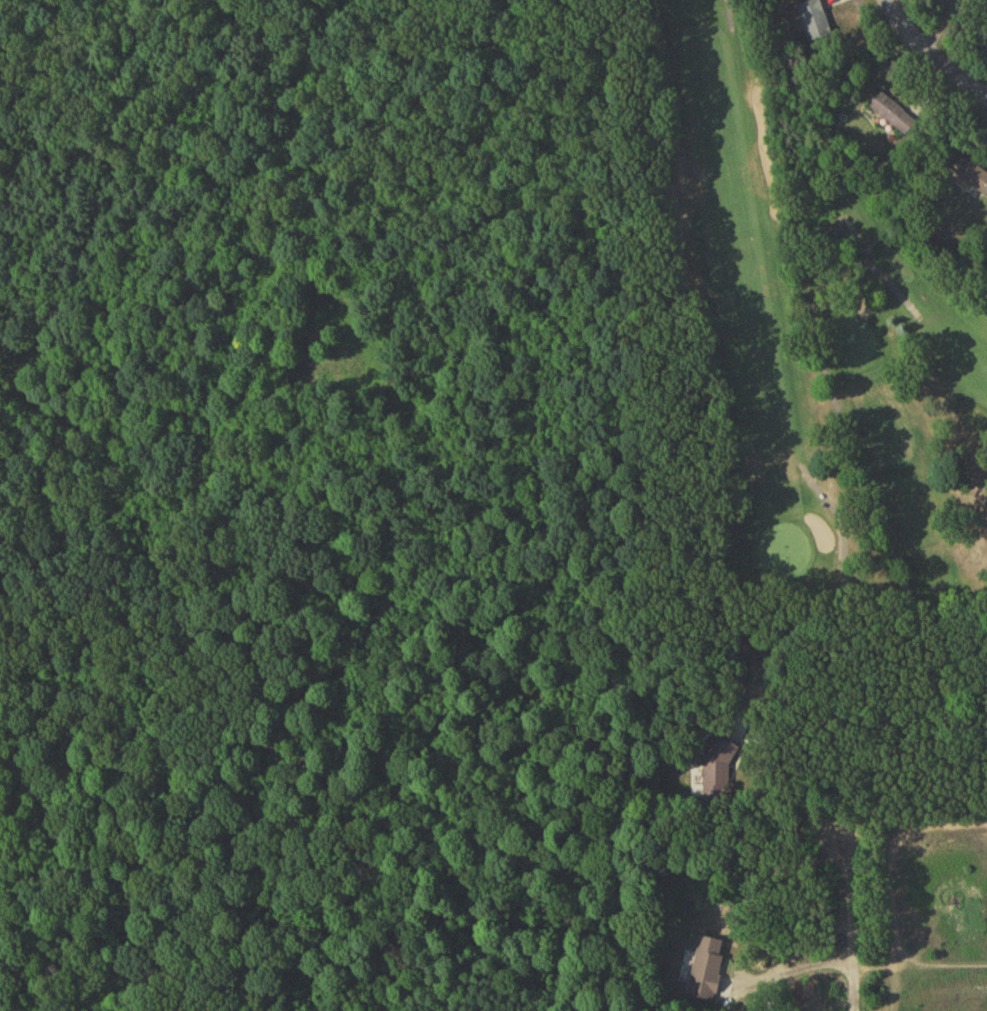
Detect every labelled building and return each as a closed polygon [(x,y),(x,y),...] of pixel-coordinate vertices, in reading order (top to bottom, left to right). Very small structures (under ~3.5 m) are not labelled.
[(834,38),(822,0),(799,7),(811,45),(834,38)] [(906,138),(919,124),(882,93),(870,107),(906,138)] [(986,197),(986,174),(967,160),(956,176),(986,197)] [(734,745),(708,744),(706,800),(732,801),(734,745)] [(690,1000),(717,1005),(729,944),(701,939),(690,1000)]
